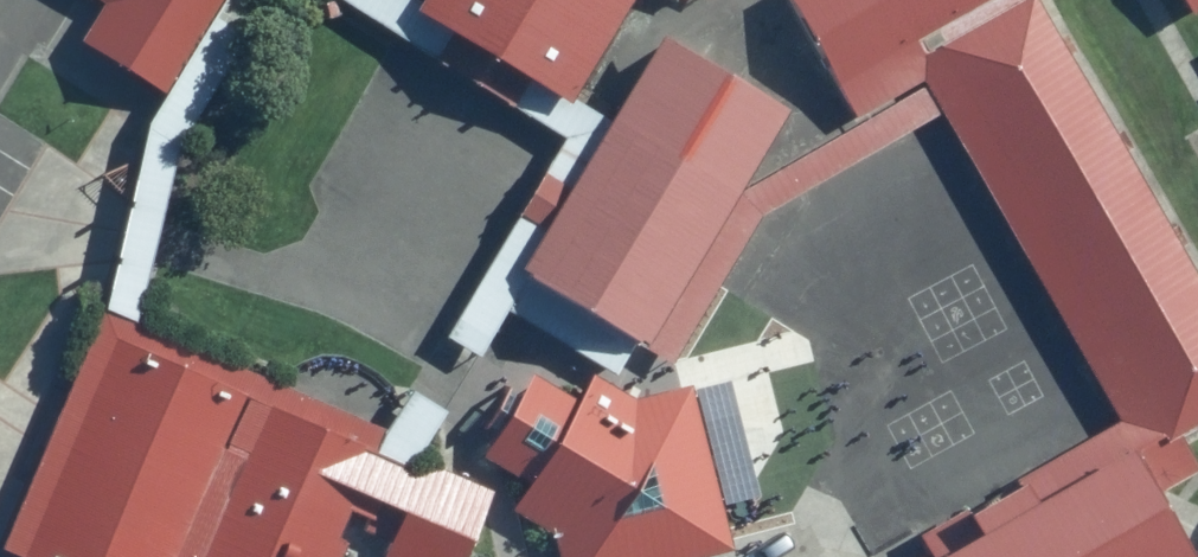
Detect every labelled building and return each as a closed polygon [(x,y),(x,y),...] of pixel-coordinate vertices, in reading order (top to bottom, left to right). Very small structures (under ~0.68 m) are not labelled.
[(110,1),(86,41),(170,92),(226,0),(109,0),(110,1)] [(420,13),(576,109),(643,0),(428,0),(420,13)] [(941,556),(1197,556),(1158,486),(1191,468),(1173,434),(1197,420),(1197,281),(1042,0),(803,0),(861,104),(932,64),(1144,446),(941,556)] [(1192,12),(1197,9),(1197,0),(1185,0),(1192,12)] [(667,37),(529,269),(656,344),(794,112),(667,37)] [(106,318),(6,550),(23,556),(329,556),(350,508),(465,556),(469,556),(500,487),(106,318)] [(482,460),(530,487),(516,511),(551,531),(557,556),(716,556),(738,551),(695,387),(638,401),(598,378),(584,402),(533,372),(482,460)]
